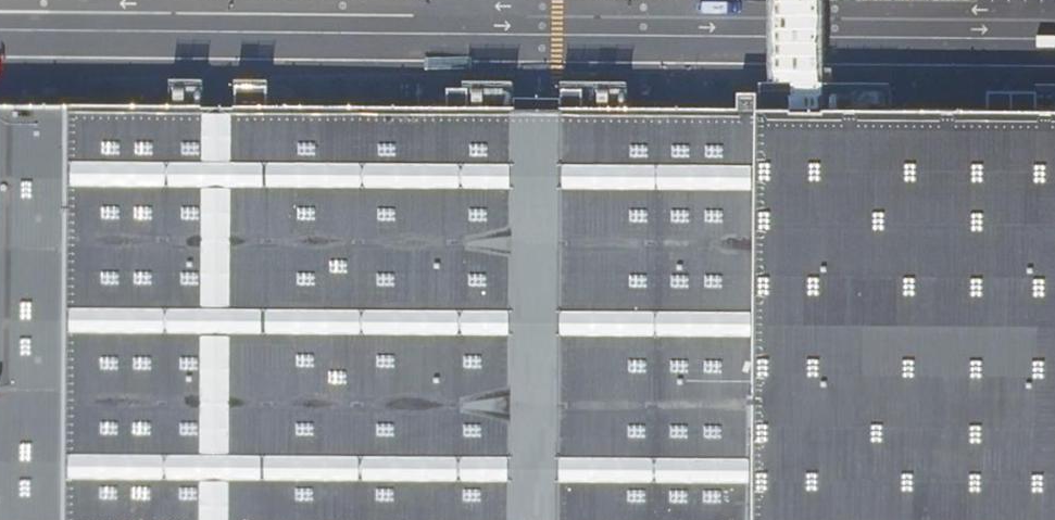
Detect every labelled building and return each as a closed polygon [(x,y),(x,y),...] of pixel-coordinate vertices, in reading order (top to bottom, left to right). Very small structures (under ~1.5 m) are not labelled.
[(743,107),(632,106),(632,86),(598,86),(598,105),(573,106),(570,105),(531,105),(506,105),(506,85),(440,85),(440,104),(208,105),(0,105),(0,519),(740,519),(743,107)] [(740,519),(1054,519),(1054,91),(994,90),(994,110),(976,109),(948,109),(919,109),(896,109),(896,89),(831,88),(830,108),(798,108),(798,88),(765,88),(765,90),(744,90),(743,107),(740,519)]
